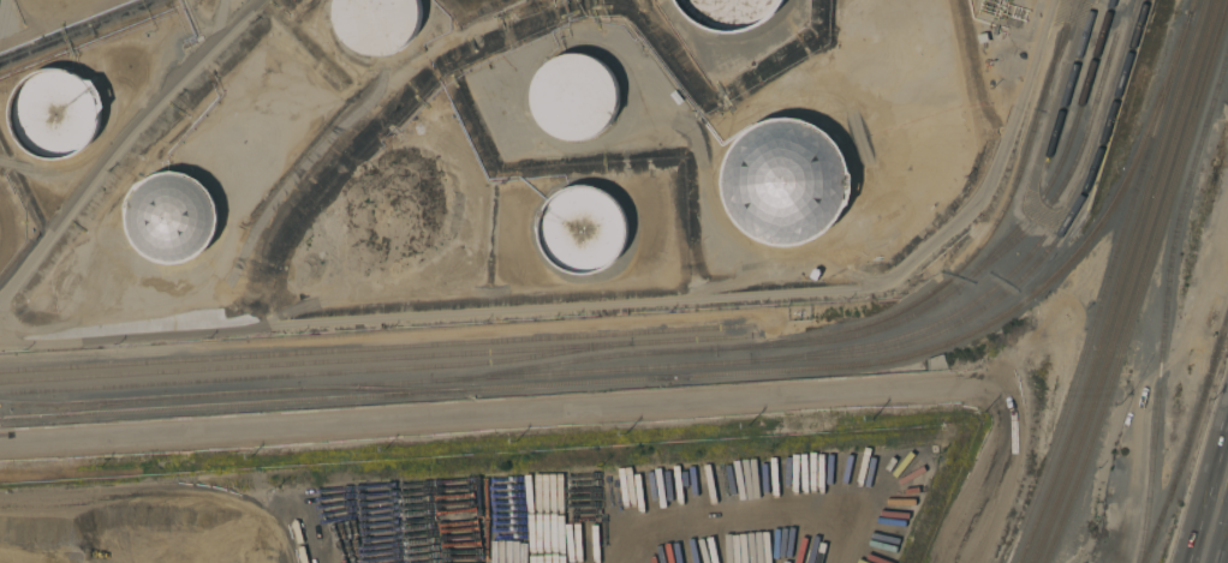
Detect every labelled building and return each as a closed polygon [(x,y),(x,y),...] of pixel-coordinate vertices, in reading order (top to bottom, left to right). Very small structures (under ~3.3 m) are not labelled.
[(335,1),(336,0),(419,0),(421,7),(421,14),(419,22),(417,29),(413,36),(409,42),(403,47),(397,50),(389,53),(382,55),(374,55),(366,54),(359,52),(353,47),(347,42),(342,37),(338,30),(335,23),(334,16),(334,8),(335,1)] [(681,11),(674,0),(784,0),(780,8),(771,18),(761,25),(750,30),(738,32),(725,34),(713,31),(701,26),(691,19),(681,11)] [(568,138),(561,137),(554,133),(548,130),(542,125),(537,119),(533,112),(532,104),(531,97),(531,90),(533,83),(536,76),(541,70),(546,64),(552,59),(558,55),(565,54),(572,53),(580,53),(588,55),(595,58),(601,62),(606,67),(610,73),(614,79),(616,86),(616,95),(616,102),(615,109),(612,116),(608,122),(603,128),(597,132),(590,136),(583,138),(576,139),(568,138)] [(60,161),(52,161),(44,160),(37,156),(30,152),(24,146),(19,140),(16,133),(12,126),(11,118),(12,110),(13,102),(16,95),(20,88),(25,82),(31,77),(38,73),(47,70),(54,68),(62,70),(70,71),(78,73),(84,78),(90,83),(96,90),(100,96),(102,104),(103,112),(103,120),(101,128),(99,136),(94,143),(89,149),(83,154),(76,157),(68,160),(60,161)] [(791,247),(780,247),(768,245),(758,240),(749,234),(740,227),(733,218),(727,208),(723,198),(722,186),(722,175),(725,164),(729,154),(734,144),(743,136),(751,128),(761,124),(771,120),(782,118),(794,119),(805,120),(816,125),(825,131),(834,138),(841,146),(846,157),(850,167),(851,179),(851,190),(848,200),(845,211),(839,221),(831,229),(822,236),(812,241),(801,245),(791,247)] [(394,248),(387,246),(380,242),(374,239),(368,233),(363,227),(360,220),(358,212),(357,204),(358,197),(359,188),(363,181),(368,175),(372,170),(380,166),(387,162),(394,160),(401,160),(410,160),(417,162),(424,166),(430,169),(436,175),(440,181),(443,188),(446,196),(446,204),(446,211),(443,220),(441,227),(436,233),(430,239),(424,242),(417,246),(410,248),(401,248),(394,248)] [(142,253),(135,244),(127,230),(125,206),(129,197),(136,185),(157,173),(172,170),(187,173),(201,180),(210,191),(217,204),(219,218),(217,233),(209,247),(199,257),(186,263),(172,265),(156,262),(142,253)] [(590,275),(582,276),(574,274),(566,271),(559,268),(553,263),(547,257),(543,250),(540,241),(538,234),(538,226),(540,217),(542,210),(546,203),(552,196),(558,191),(565,186),(572,184),(580,182),(588,181),(596,184),(603,186),(610,190),(618,194),(622,200),(627,208),(630,216),(632,223),(632,232),(631,240),(627,247),(624,254),(619,262),(613,266),(606,271),(598,274),(590,275)] [(830,465),(791,466),(793,505),(832,504),(830,465)]
